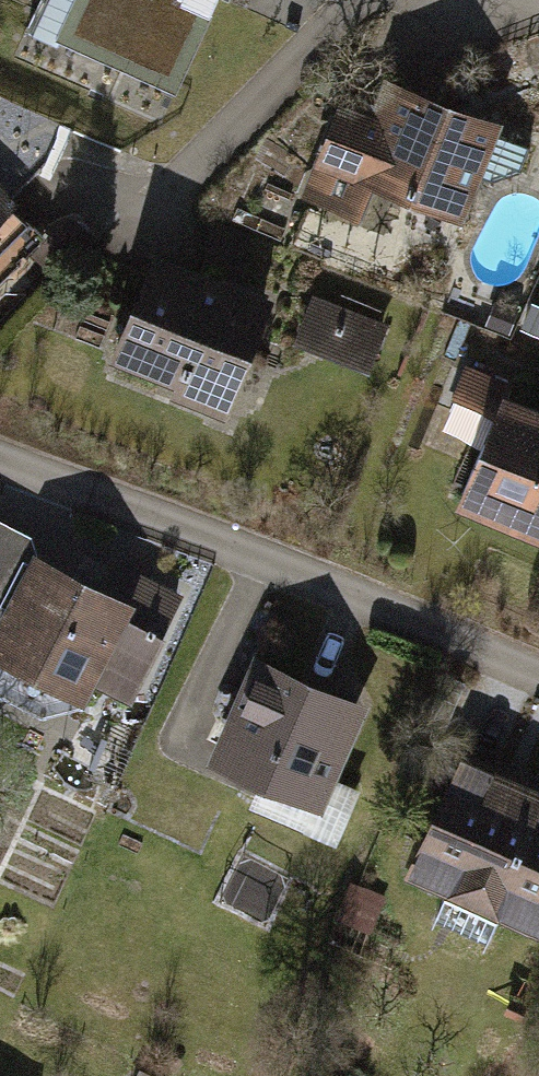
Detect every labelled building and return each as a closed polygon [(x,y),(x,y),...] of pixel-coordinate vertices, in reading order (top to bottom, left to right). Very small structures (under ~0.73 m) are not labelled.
[(226,0),(51,0),(40,23),(186,89),(226,0)] [(464,219),(507,123),(415,83),(404,109),(370,119),(349,110),(312,195),(369,220),(384,185),(464,219)] [(45,252),(29,210),(0,181),(0,297),(45,252)] [(217,228),(207,250),(254,271),(264,249),(217,228)] [(281,298),(162,252),(120,361),(181,384),(176,398),(234,420),(281,298)] [(321,300),(303,342),(375,373),(393,331),(321,300)] [(516,392),(519,384),(473,365),(453,412),(495,431),(462,507),(538,540),(538,402),(516,392)] [(0,523),(0,603),(11,609),(0,631),(0,651),(91,699),(100,681),(138,701),(192,599),(125,564),(115,583),(0,523)] [(374,702),(262,653),(218,753),(270,776),(257,806),(317,832),(374,702)] [(472,753),(417,878),(455,895),(440,929),(494,953),(509,919),(538,932),(538,782),(472,753)]
